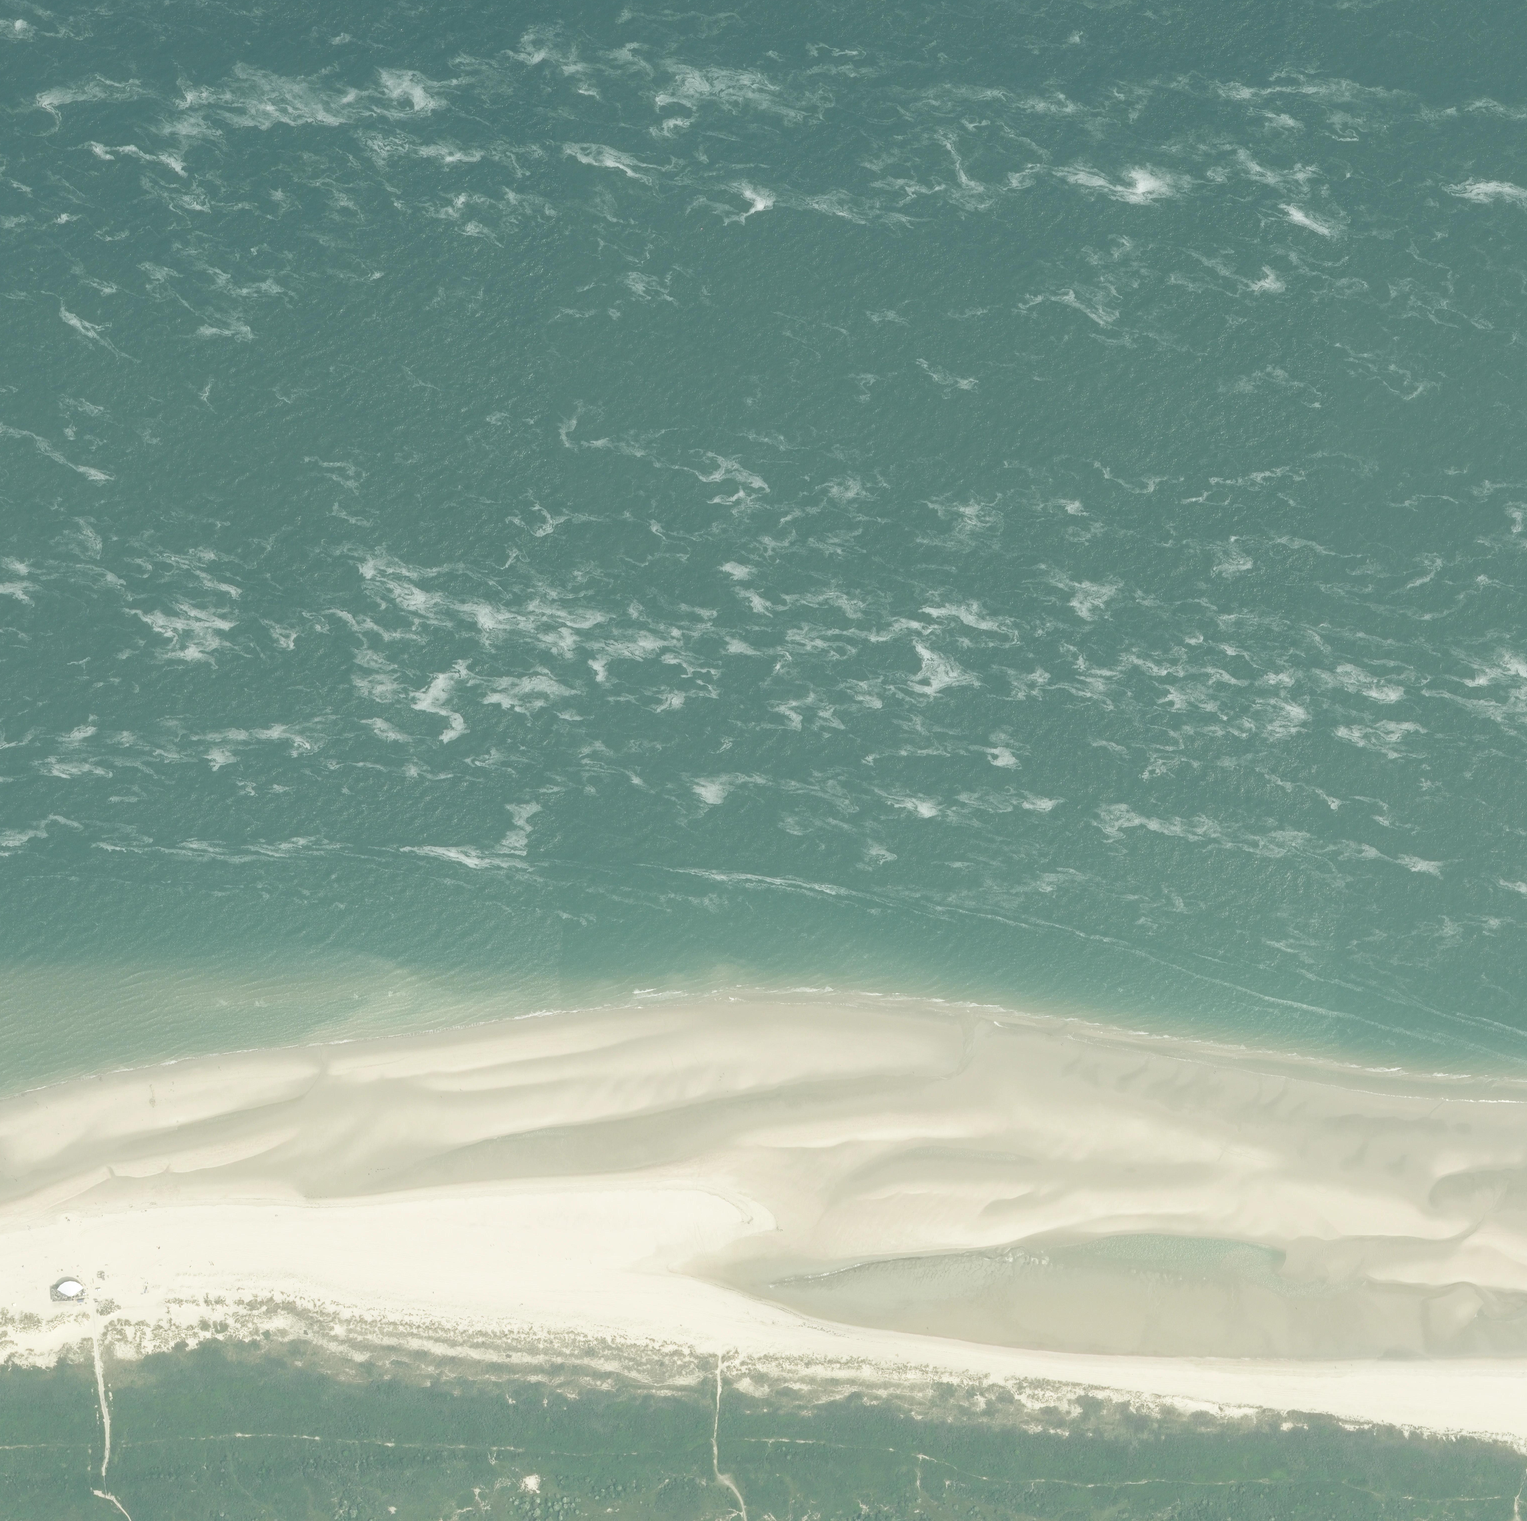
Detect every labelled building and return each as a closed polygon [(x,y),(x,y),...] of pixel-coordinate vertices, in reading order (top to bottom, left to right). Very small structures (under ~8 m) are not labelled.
[(61,1284),(58,1288),(61,1289),(60,1290),(69,1295),(70,1293),(72,1293),(73,1294),(79,1290),(80,1289),(80,1288),(83,1287),(79,1283),(75,1281),(70,1280),(65,1281),(61,1284)]
